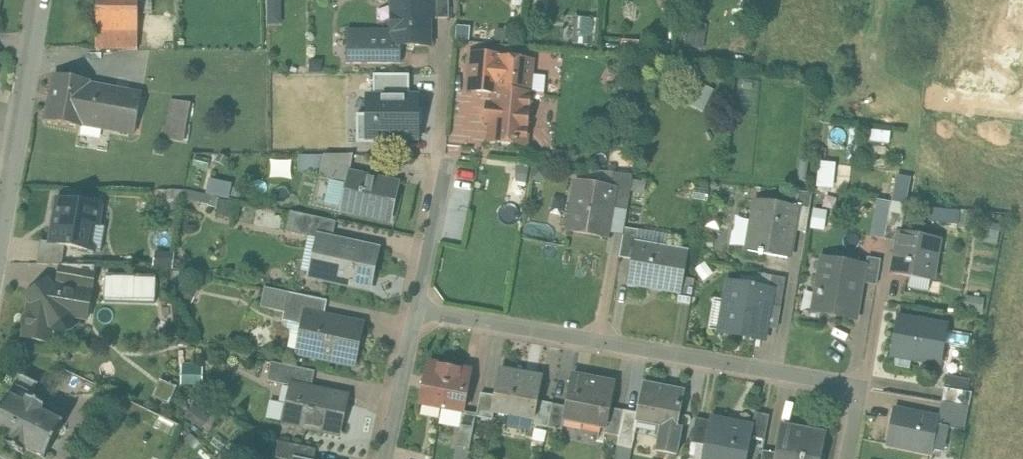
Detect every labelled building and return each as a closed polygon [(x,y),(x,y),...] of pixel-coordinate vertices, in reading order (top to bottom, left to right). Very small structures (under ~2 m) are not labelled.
[(96,48),(138,49),(139,0),(97,0),(96,48)] [(269,21),(281,22),(281,0),(269,0),(269,21)] [(450,0),(435,0),(435,1),(435,17),(435,18),(450,18),(450,0)] [(664,2),(663,8),(678,9),(679,0),(662,0),(664,2)] [(435,1),(393,2),(394,31),(347,30),(347,63),(401,63),(401,46),(429,46),(429,17),(435,17),(435,1)] [(598,43),(598,15),(575,15),(574,43),(598,43)] [(457,27),(456,40),(485,42),(486,29),(457,27)] [(704,33),(689,30),(686,45),(702,48),(704,33)] [(644,43),(624,41),(622,53),(643,55),(644,43)] [(504,57),(470,54),(467,90),(494,92),(494,91),(501,91),(504,57)] [(412,93),(412,72),(375,72),(375,91),(367,91),(368,112),(359,112),(360,139),(387,139),(387,133),(420,132),(419,92),(412,93)] [(90,80),(55,74),(47,120),(82,126),(83,123),(134,133),(141,94),(90,84),(90,80)] [(691,103),(705,110),(715,88),(701,81),(691,103)] [(501,91),(494,91),(494,92),(493,106),(488,105),(487,121),(491,122),(490,141),(520,144),(521,128),(529,129),(532,94),(501,91)] [(190,102),(172,99),(165,139),(183,142),(190,102)] [(890,140),(891,131),(871,128),(870,138),(890,140)] [(349,154),(325,154),(320,178),(332,180),(333,172),(345,175),(349,154)] [(399,185),(350,174),(342,209),(391,219),(399,185)] [(209,190),(186,190),(186,205),(219,205),(219,198),(232,198),(232,179),(209,179),(209,190)] [(617,188),(576,180),(567,231),(609,238),(614,208),(617,188)] [(631,190),(617,188),(614,208),(627,210),(631,190)] [(185,190),(169,190),(168,197),(185,199),(185,190)] [(812,193),(799,191),(797,206),(793,230),(806,232),(810,208),(812,193)] [(103,206),(57,198),(57,199),(58,199),(51,241),(50,241),(49,241),(49,242),(65,245),(96,251),(96,249),(87,247),(91,224),(100,225),(103,206)] [(797,206),(757,199),(748,251),(760,253),(760,254),(764,255),(764,253),(788,257),(793,230),(797,206)] [(959,224),(962,211),(936,206),(933,219),(959,224)] [(811,226),(826,228),(828,208),(813,207),(811,226)] [(337,221),(291,211),(287,232),(316,238),(317,236),(333,240),(337,221)] [(905,216),(889,213),(885,239),(899,241),(900,232),(902,232),(905,216)] [(639,230),(625,228),(620,257),(633,259),(636,243),(637,243),(639,230)] [(902,232),(900,232),(899,241),(893,273),(932,280),(940,239),(902,232)] [(333,240),(317,236),(316,238),(323,239),(315,276),(370,288),(378,250),(333,240)] [(65,245),(49,242),(49,241),(42,240),(38,264),(62,265),(62,264),(65,245)] [(637,243),(636,243),(633,259),(629,283),(680,292),(681,292),(683,278),(688,252),(637,243)] [(881,260),(868,258),(864,280),(877,283),(881,260)] [(862,266),(822,259),(816,292),(821,298),(818,311),(856,318),(861,292),(857,291),(862,266)] [(62,264),(62,265),(58,284),(59,284),(59,288),(90,294),(91,289),(92,289),(96,266),(62,264)] [(770,287),(772,275),(759,273),(758,278),(742,275),(740,282),(770,287)] [(772,275),(770,287),(771,287),(768,305),(781,307),(787,278),(772,275)] [(157,278),(105,277),(104,301),(156,303),(157,278)] [(695,280),(683,278),(681,292),(680,292),(678,303),(691,305),(695,280)] [(740,282),(731,280),(722,332),(762,339),(764,327),(768,305),(771,287),(770,287),(740,282)] [(59,288),(48,286),(32,297),(29,314),(25,317),(24,323),(27,328),(25,337),(49,341),(52,327),(69,315),(87,318),(91,294),(59,288)] [(328,300),(265,287),(261,307),(284,312),(283,320),(307,325),(310,313),(325,316),(328,300)] [(966,296),(964,310),(982,313),(984,298),(966,296)] [(781,307),(768,305),(764,327),(778,330),(781,307)] [(325,316),(310,313),(307,325),(301,354),(354,365),(362,324),(325,316)] [(949,324),(898,316),(891,357),(941,366),(942,362),(947,331),(949,324)] [(947,331),(942,362),(952,364),(954,348),(959,349),(962,334),(947,331)] [(183,362),(182,382),(203,383),(204,362),(183,362)] [(316,371),(272,362),(268,381),(290,385),(290,384),(312,389),(316,371)] [(450,368),(428,364),(421,403),(443,407),(450,368)] [(471,372),(450,368),(443,407),(464,411),(471,372)] [(541,378),(501,371),(501,370),(500,370),(495,396),(493,410),(495,410),(533,417),(535,417),(538,401),(542,378),(541,377),(541,378)] [(31,399),(39,384),(20,374),(0,413),(0,435),(10,441),(8,445),(24,453),(27,449),(46,458),(64,423),(42,411),(45,406),(31,399)] [(958,390),(972,393),(975,375),(968,374),(967,381),(960,380),(958,390)] [(566,406),(564,416),(565,416),(607,425),(611,408),(615,385),(572,377),(566,406)] [(312,389),(290,384),(290,385),(290,386),(292,387),(285,422),(340,434),(348,396),(312,389)] [(685,392),(644,384),(638,413),(637,418),(639,418),(662,423),(657,452),(677,455),(682,428),(677,427),(685,392)] [(946,403),(969,407),(972,393),(958,390),(945,388),(942,402),(946,403)] [(269,420),(282,423),(288,396),(275,393),(269,420)] [(493,420),(495,410),(493,410),(495,396),(481,393),(477,417),(493,420)] [(553,404),(538,401),(535,417),(533,417),(532,424),(548,427),(553,404)] [(969,407),(946,403),(943,419),(954,421),(953,428),(965,430),(969,407)] [(566,406),(553,404),(548,427),(563,430),(565,416),(564,416),(566,406)] [(624,410),(611,408),(607,425),(606,433),(619,436),(624,410)] [(638,413),(624,410),(619,436),(617,446),(633,449),(639,418),(637,418),(638,413)] [(939,419),(894,410),(887,443),(933,452),(939,419)] [(770,416),(755,412),(752,429),(753,429),(752,437),(765,440),(770,416)] [(493,420),(477,417),(475,425),(472,440),(489,443),(493,420)] [(692,443),(705,445),(710,421),(697,418),(692,443)] [(710,421),(705,445),(702,458),(747,458),(752,437),(753,429),(752,429),(710,421)] [(475,425),(461,422),(457,447),(459,447),(469,449),(470,449),(472,440),(475,425)] [(782,428),(777,454),(776,458),(821,458),(825,436),(782,428)] [(276,440),(272,456),(286,458),(295,458),(297,458),(315,458),(317,449),(276,440)] [(705,445),(692,443),(689,458),(702,458),(705,445)] [(459,447),(457,458),(467,458),(469,449),(459,447)] [(763,451),(762,458),(776,458),(777,454),(763,451)]
